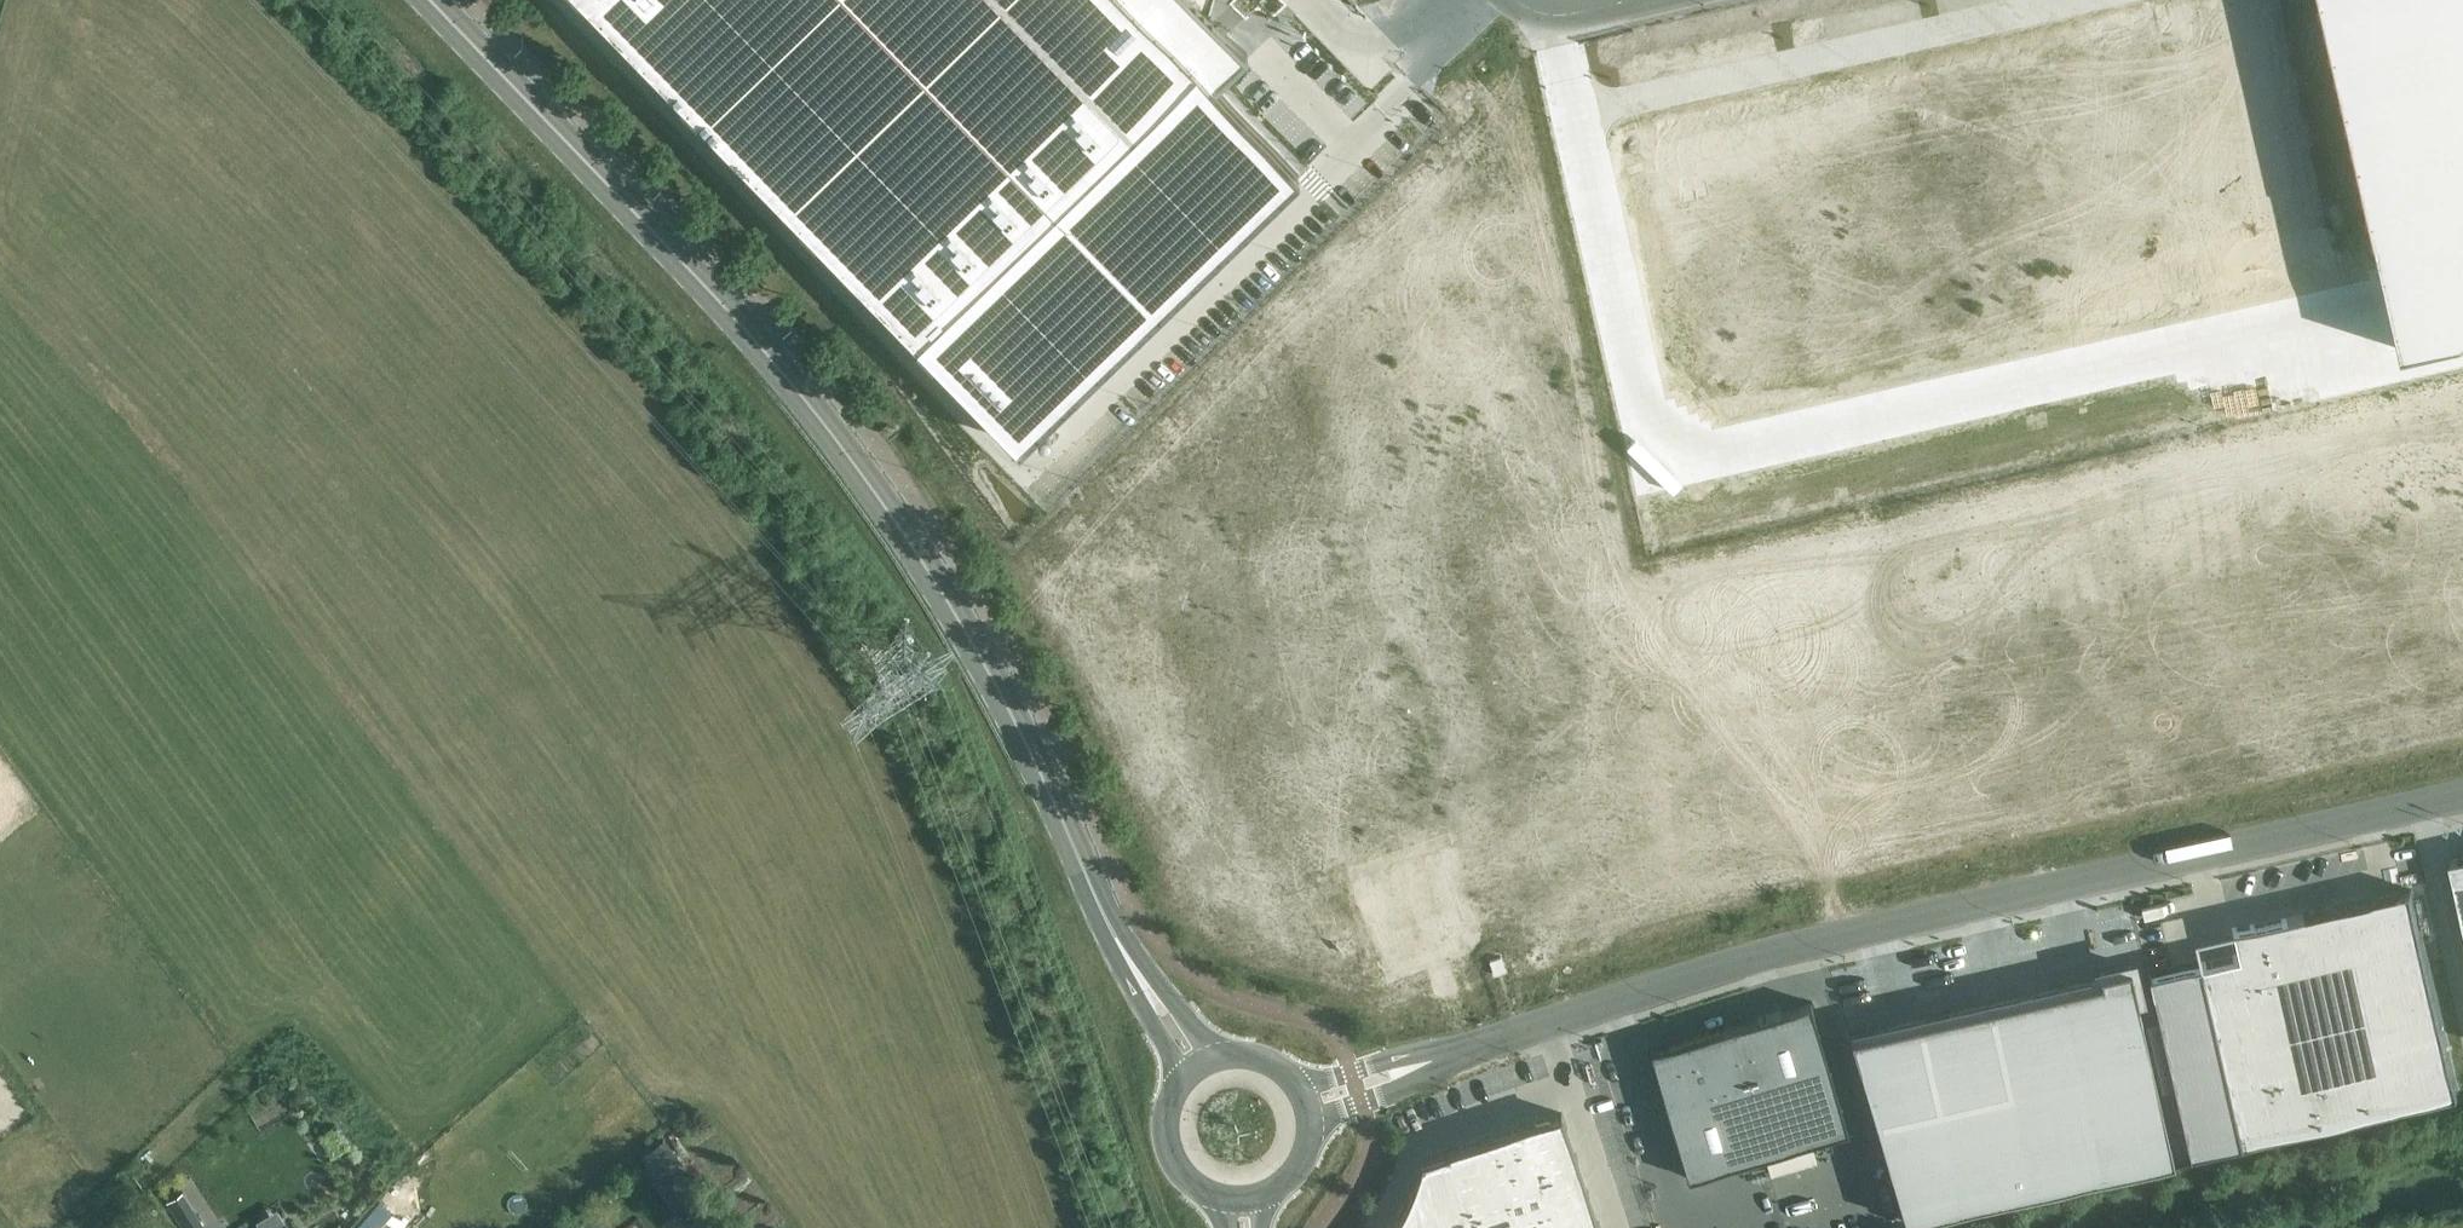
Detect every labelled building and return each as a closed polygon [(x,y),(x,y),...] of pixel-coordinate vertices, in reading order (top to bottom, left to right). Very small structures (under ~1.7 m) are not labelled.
[(1299,171),(1133,0),(589,0),(1019,443),(1299,171)] [(2207,390),(2462,332),(2462,0),(2166,0),(2121,10),(2185,296),(2207,390)] [(2450,859),(2462,916),(2462,856),(2450,859)] [(2238,955),(2200,964),(2241,1145),(2458,1096),(2412,889),(2232,929),(2238,955)] [(1853,1040),(1907,1222),(2169,1163),(2126,971),(2097,978),(2098,985),(1853,1040)] [(1651,1046),(1646,1047),(1648,1052),(1649,1052),(1660,1091),(1659,1091),(1661,1096),(1662,1096),(1687,1180),(1851,1132),(1812,999),(1782,1008),(1783,1010),(1757,1018),(1756,1016),(1723,1025),(1723,1024),(1718,1026),(1718,1027),(1669,1041),(1669,1043),(1653,1048),(1652,1046),(1651,1047),(1651,1046)] [(1562,1112),(1449,1149),(1450,1151),(1422,1160),(1420,1167),(1418,1174),(1416,1181),(1413,1187),(1411,1194),(1408,1201),(1405,1207),(1401,1213),(1397,1220),(1394,1226),(1392,1227),(1600,1227),(1562,1112)] [(676,1172),(672,1175),(658,1186),(688,1226),(708,1212),(676,1172)] [(181,1221),(185,1227),(205,1227),(195,1212),(181,1221)]
